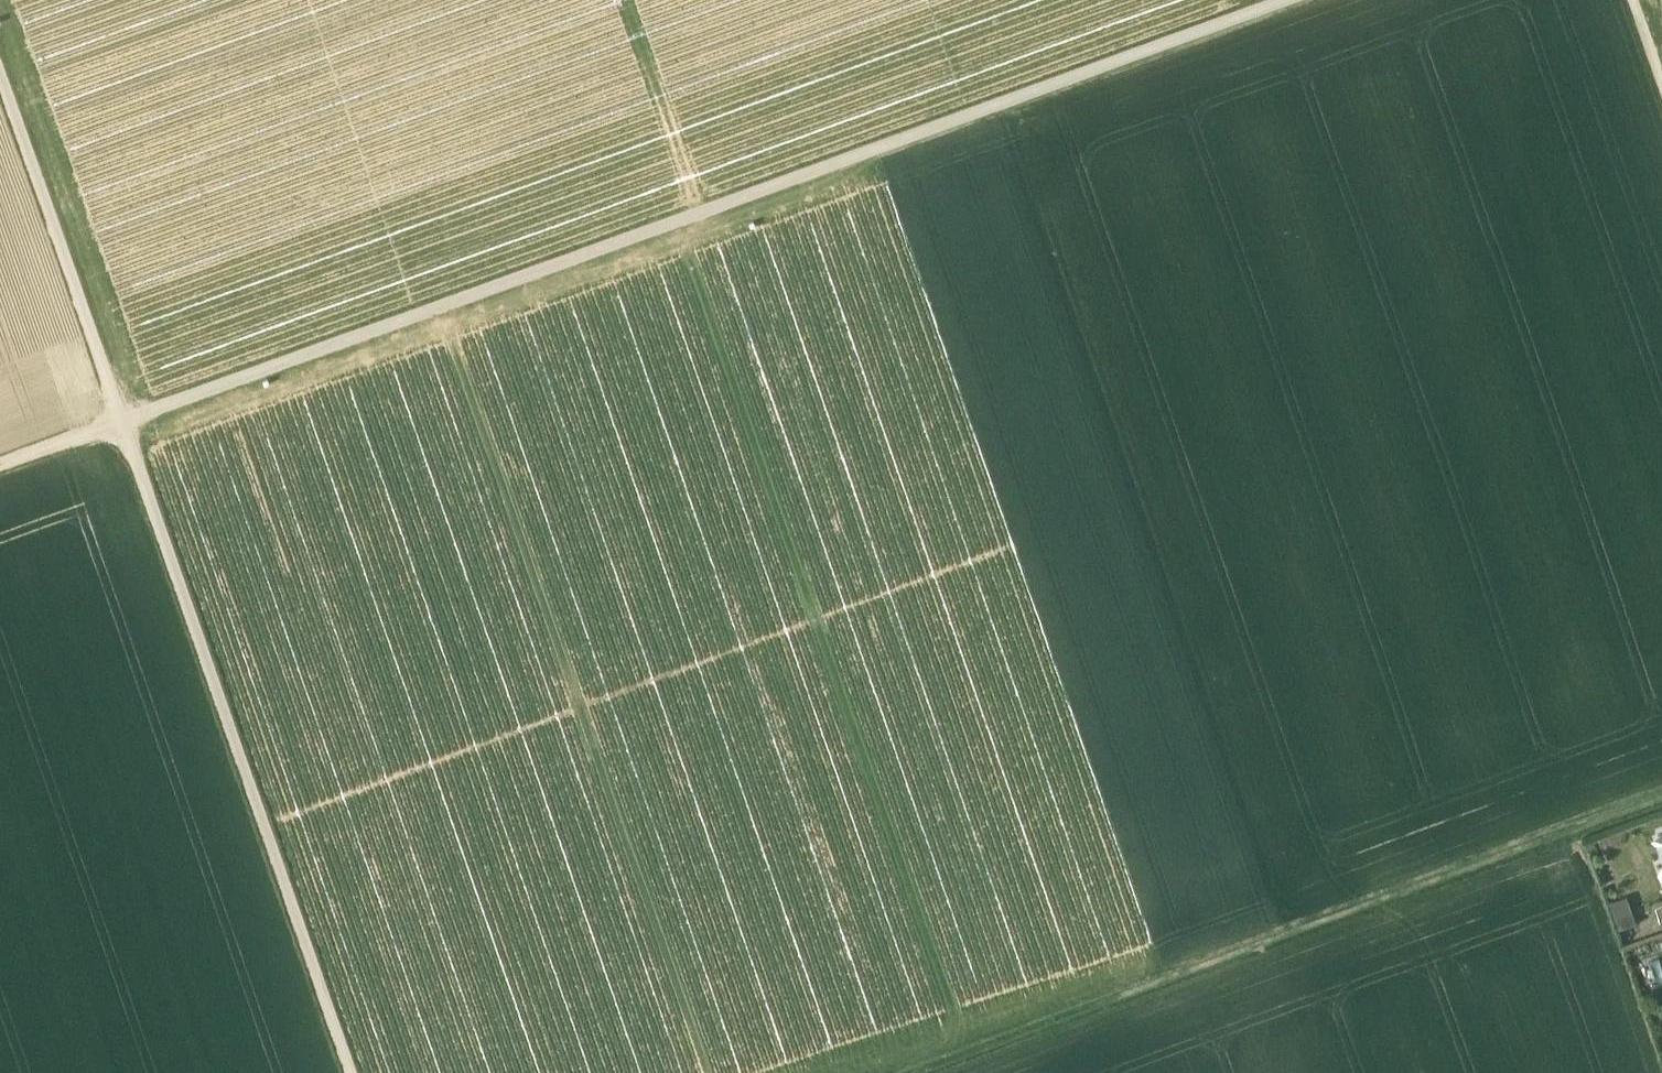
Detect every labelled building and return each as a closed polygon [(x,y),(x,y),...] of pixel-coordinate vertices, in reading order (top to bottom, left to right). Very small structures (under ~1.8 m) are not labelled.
[(1615,901),(1623,926),(1639,921),(1630,896),(1615,901)]
